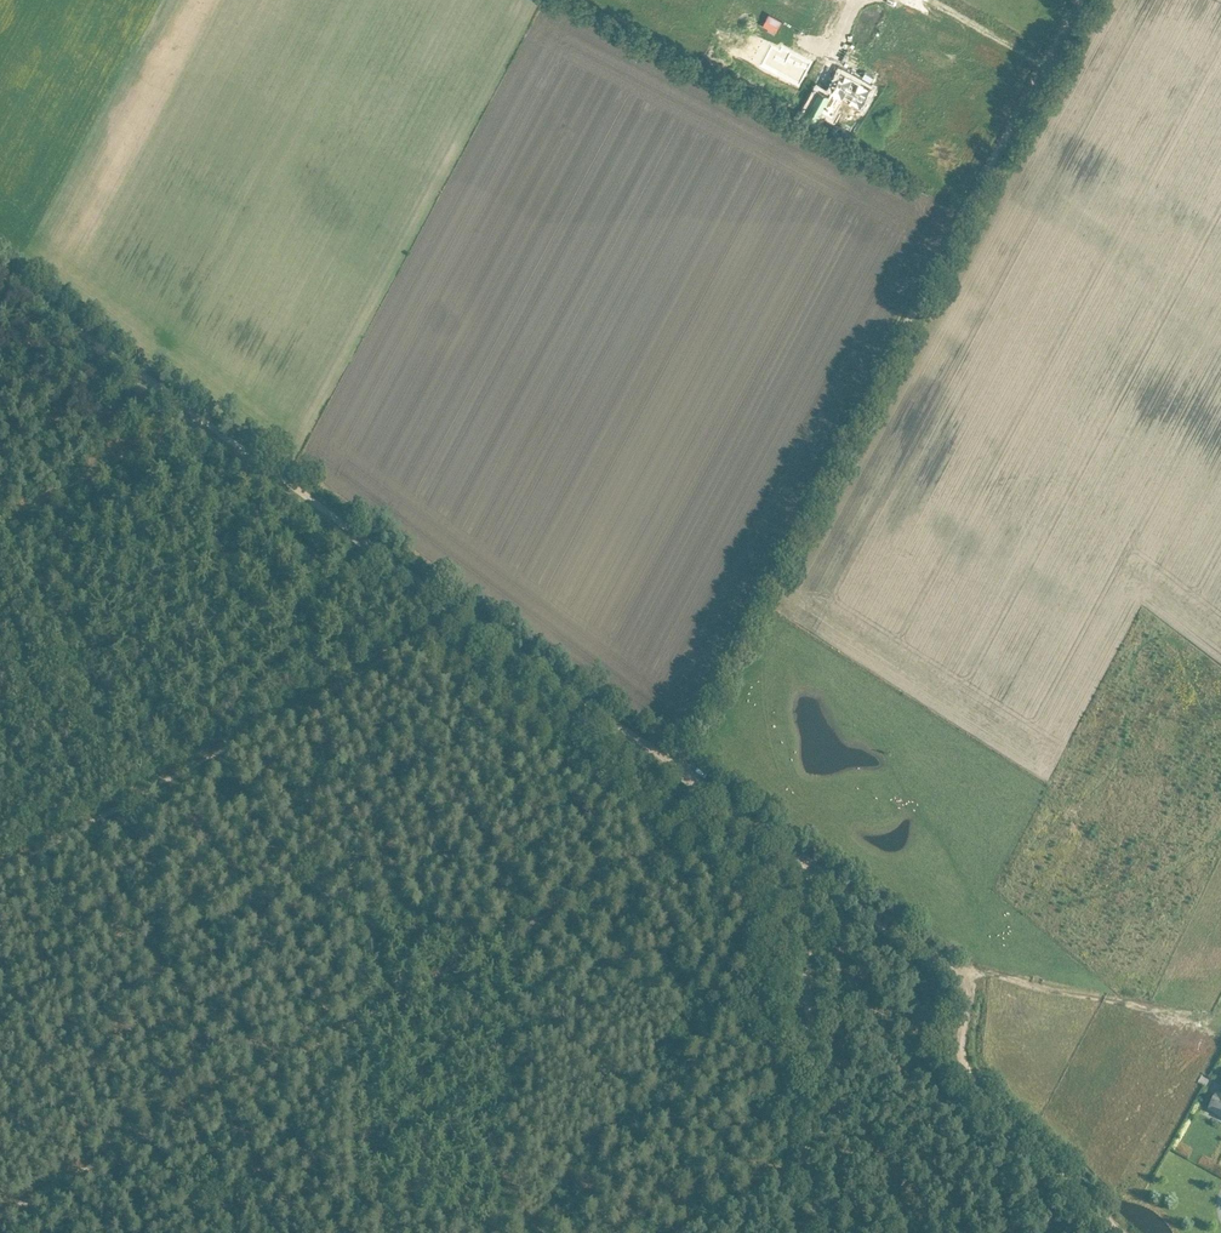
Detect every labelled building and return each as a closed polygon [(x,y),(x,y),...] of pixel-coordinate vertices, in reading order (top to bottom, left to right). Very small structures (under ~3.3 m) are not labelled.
[(786,4),(804,13),(811,0),(788,0),(786,4)] [(761,65),(799,85),(811,62),(782,47),(780,50),(771,45),(761,65)] [(818,88),(803,115),(816,122),(822,110),(833,116),(842,98),(860,108),(871,87),(848,75),(848,76),(845,74),(843,78),(838,75),(828,94),(818,88)] [(1210,1109),(1217,1113),(1220,1115),(1220,1098),(1217,1096),(1210,1109)]
